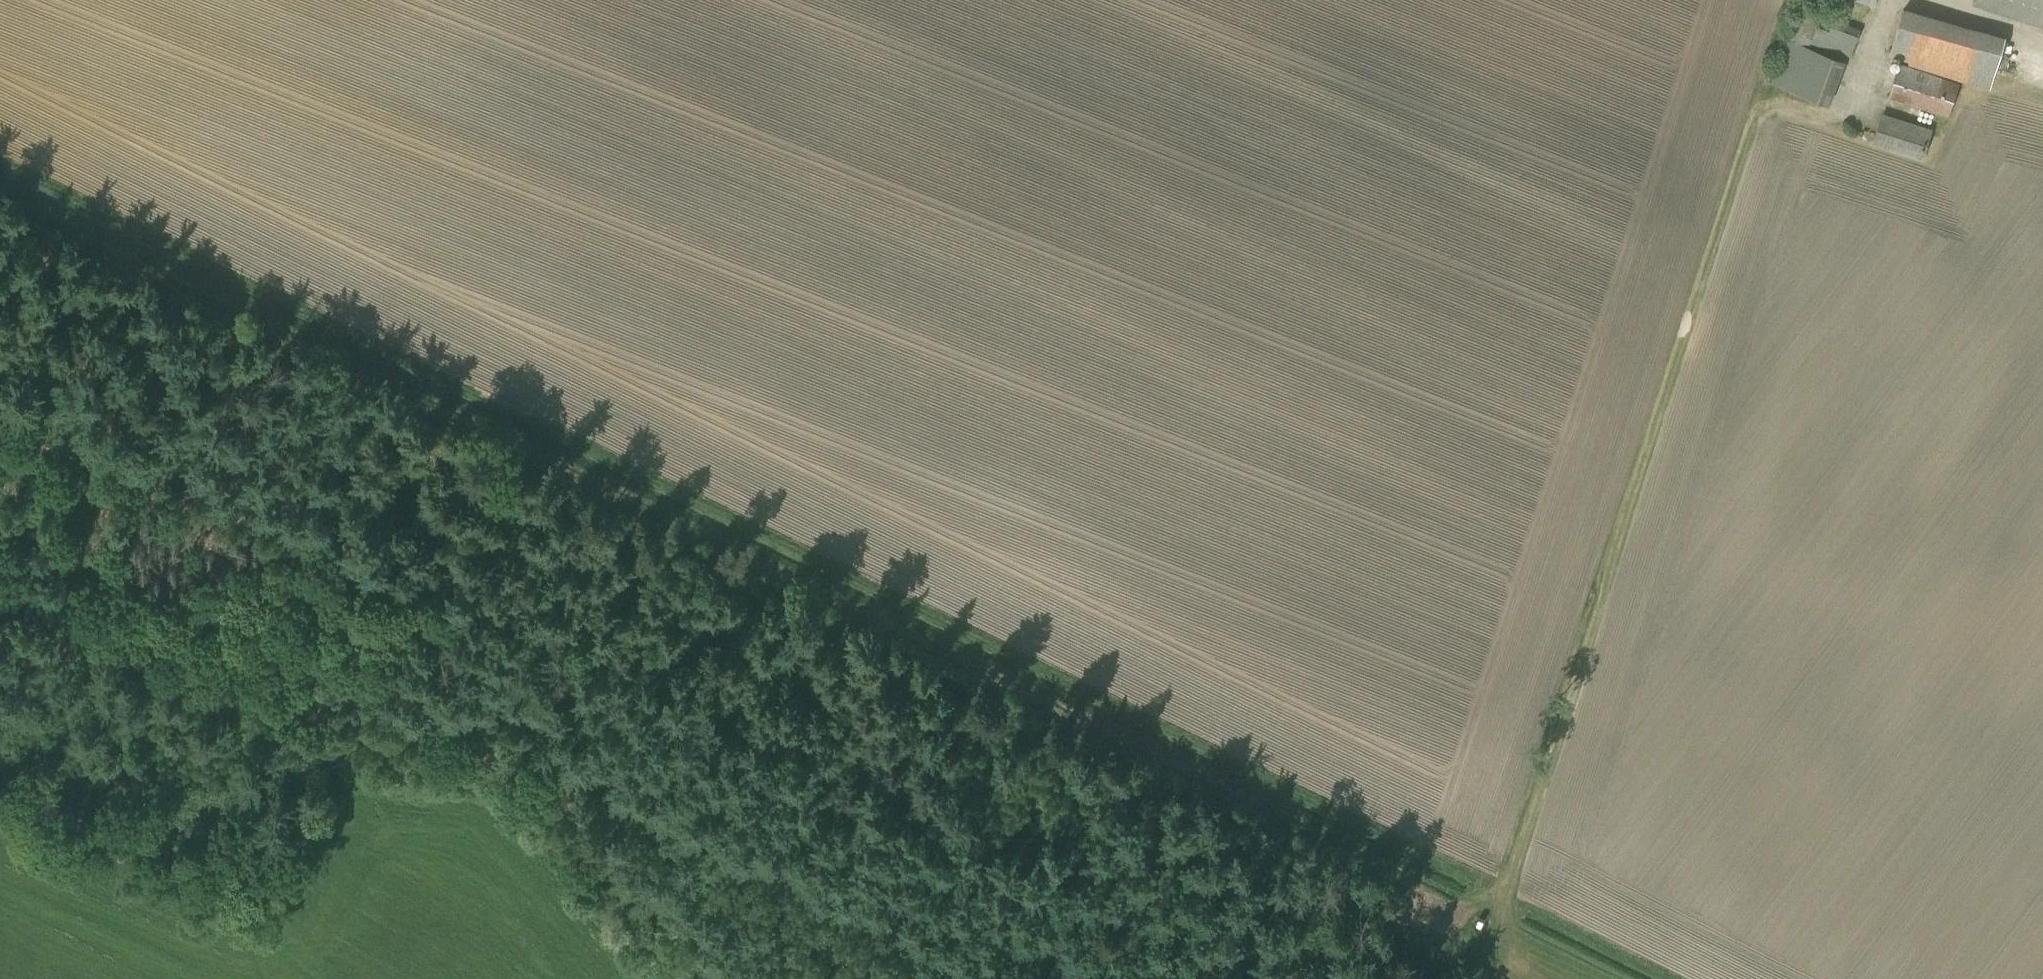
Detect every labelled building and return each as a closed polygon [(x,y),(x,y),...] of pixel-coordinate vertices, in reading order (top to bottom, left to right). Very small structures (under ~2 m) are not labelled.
[(1820,0),(1801,0),(1771,83),(1830,104),(1845,60),(1809,47),(1810,42),(1850,56),(1859,31),(1833,21),(1830,29),(1818,25),(1817,25),(1812,23),(1820,0)] [(1973,3),(2042,26),(2042,0),(1974,0),(1973,3)] [(1890,56),(1990,82),(2001,37),(1984,32),(1984,29),(1904,6),(1890,56)] [(1959,81),(1899,63),(1888,97),(1949,115),(1959,81)] [(1872,143),(1923,159),(1933,128),(1882,112),(1872,143)]
